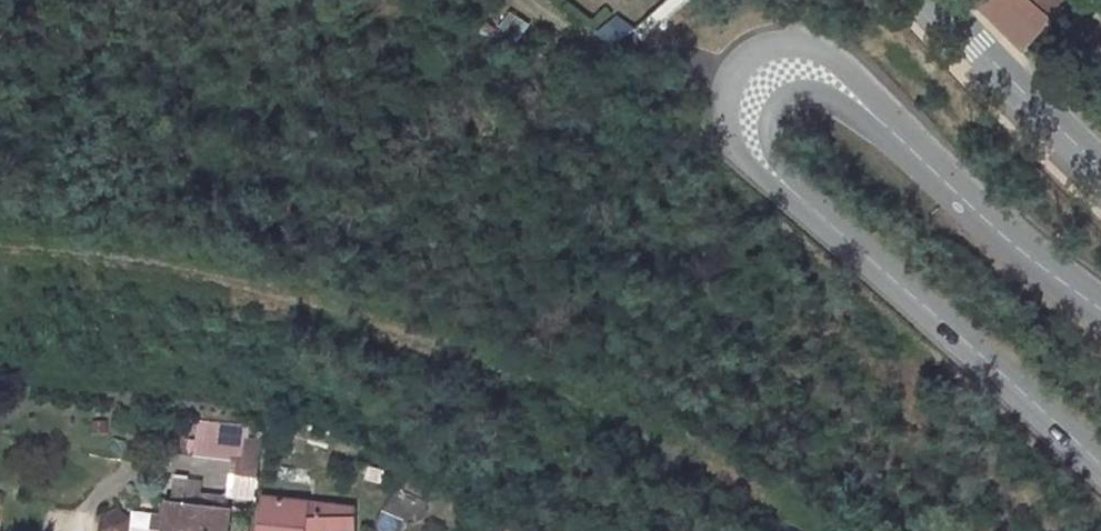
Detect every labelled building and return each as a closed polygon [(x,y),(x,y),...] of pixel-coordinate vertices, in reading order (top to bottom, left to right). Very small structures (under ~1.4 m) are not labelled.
[(1025,47),(1066,0),(973,0),(1025,47)] [(187,452),(224,456),(234,458),(237,424),(228,423),(191,419),(188,439),(161,435),(159,447),(187,452)] [(237,424),(234,458),(246,459),(250,426),(237,424)] [(215,513),(189,510),(191,490),(163,487),(161,507),(149,505),(146,530),(213,530),(215,513)] [(340,515),(248,502),(247,509),(264,511),(265,506),(305,512),(303,525),(303,530),(338,530),(340,515)] [(303,525),(305,512),(265,506),(264,511),(247,509),(246,530),(303,530),(303,525)] [(131,522),(107,507),(93,530),(95,530),(125,530),(131,522)]
